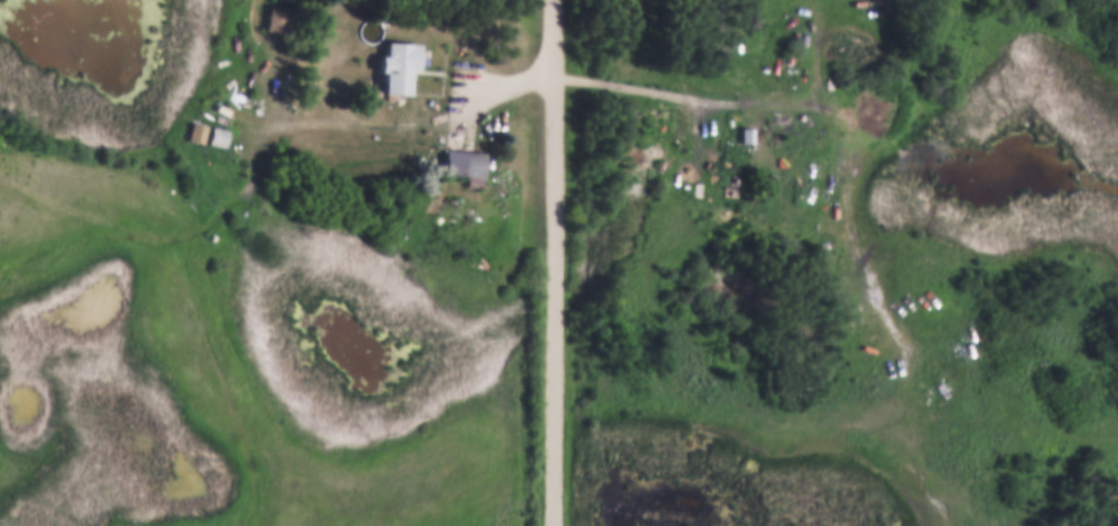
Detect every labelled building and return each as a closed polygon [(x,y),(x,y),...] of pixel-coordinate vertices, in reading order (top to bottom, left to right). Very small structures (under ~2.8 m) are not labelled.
[(268,4),(291,7),(287,28),(266,25),(268,4)] [(382,53),(383,39),(415,40),(414,68),(408,68),(407,92),(379,91),(380,71),(375,71),(376,53),(382,53)] [(193,118),(209,123),(203,141),(187,136),(193,118)] [(212,123),(228,127),(224,145),(206,141),(212,123)] [(738,125),(751,125),(751,141),(738,141),(738,125)] [(749,132),(735,132),(735,150),(749,150),(749,132)] [(441,146),(480,149),(478,177),(439,174),(441,146)]
